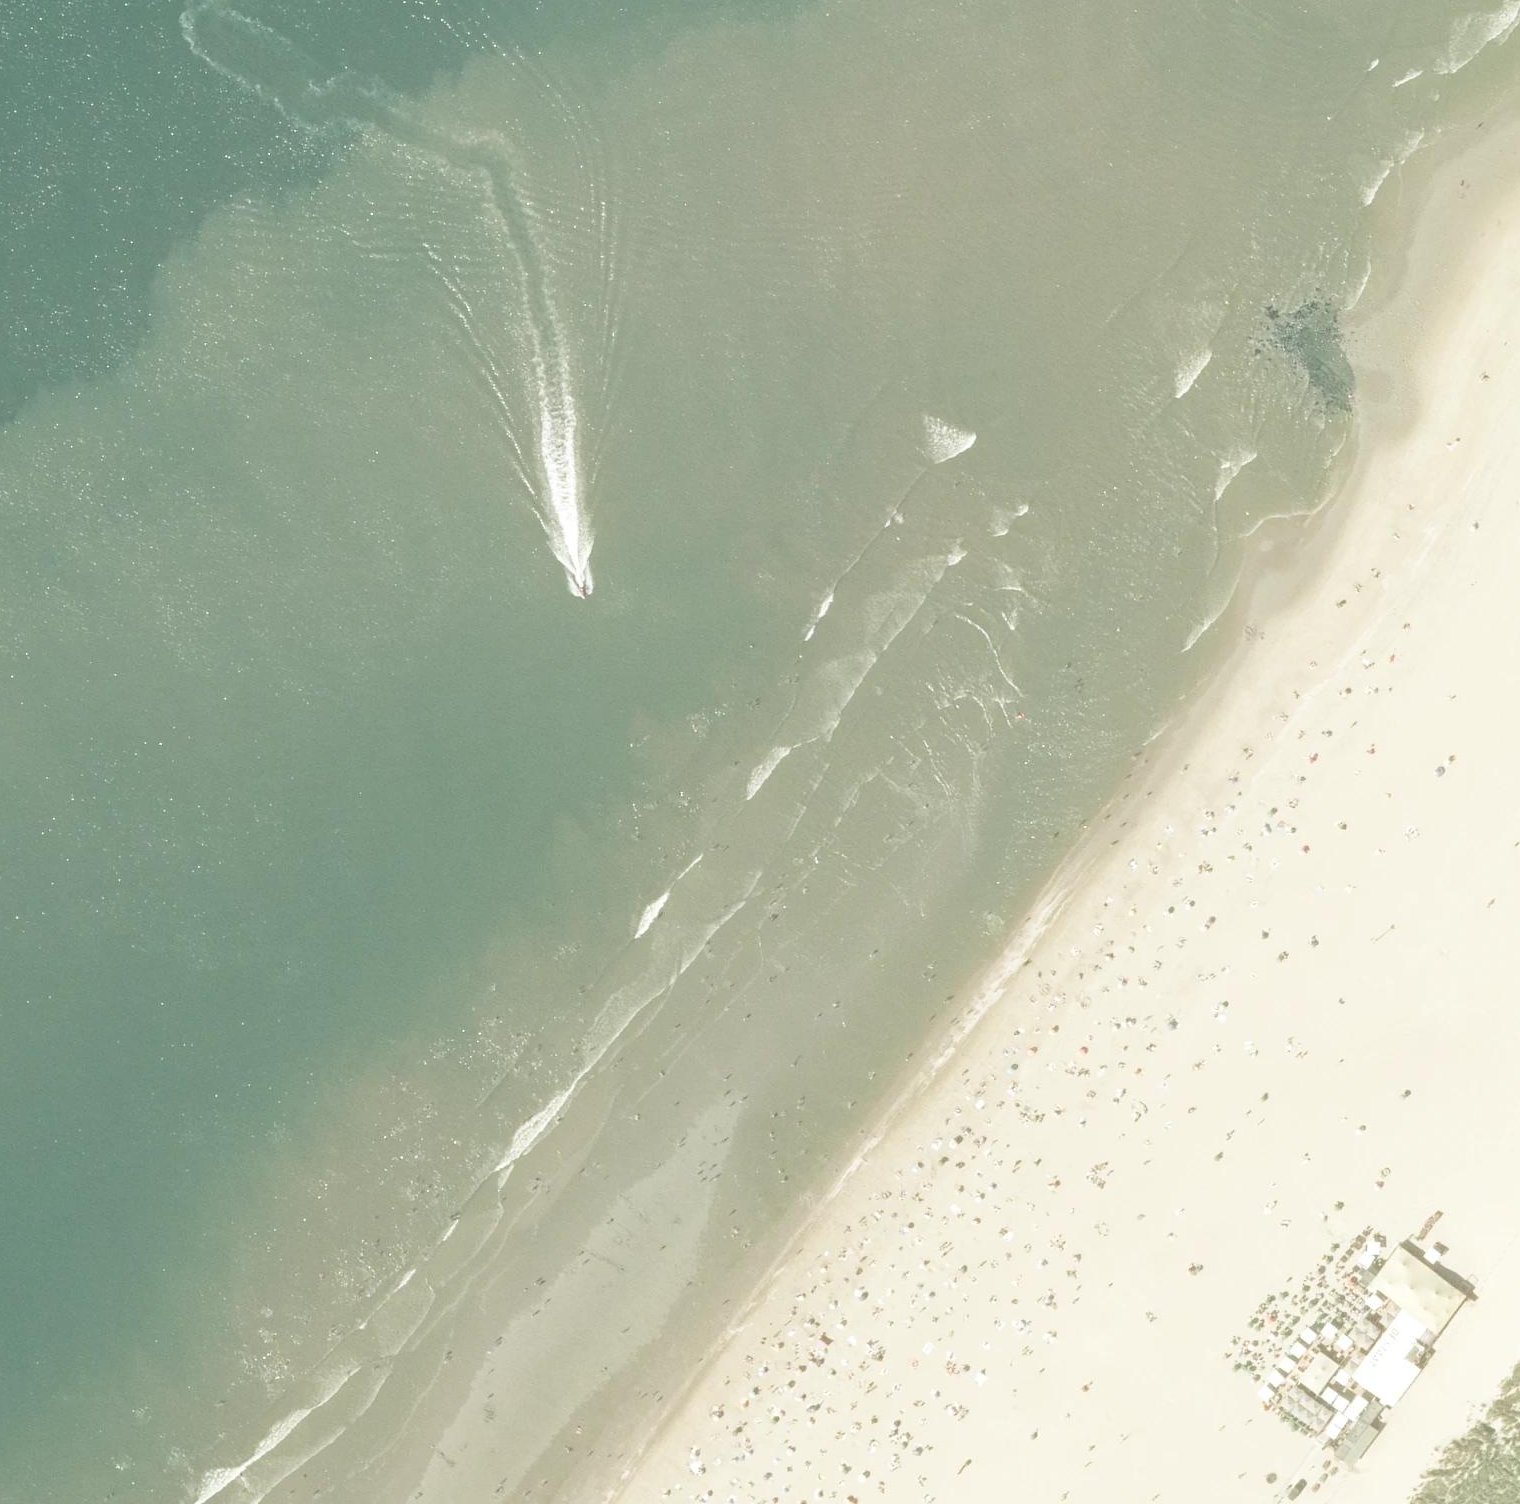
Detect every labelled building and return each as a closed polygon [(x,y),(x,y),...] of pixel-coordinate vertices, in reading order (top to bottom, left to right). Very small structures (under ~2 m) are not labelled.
[(1432,1329),(1404,1308),(1355,1379),(1384,1398),(1432,1329)]
